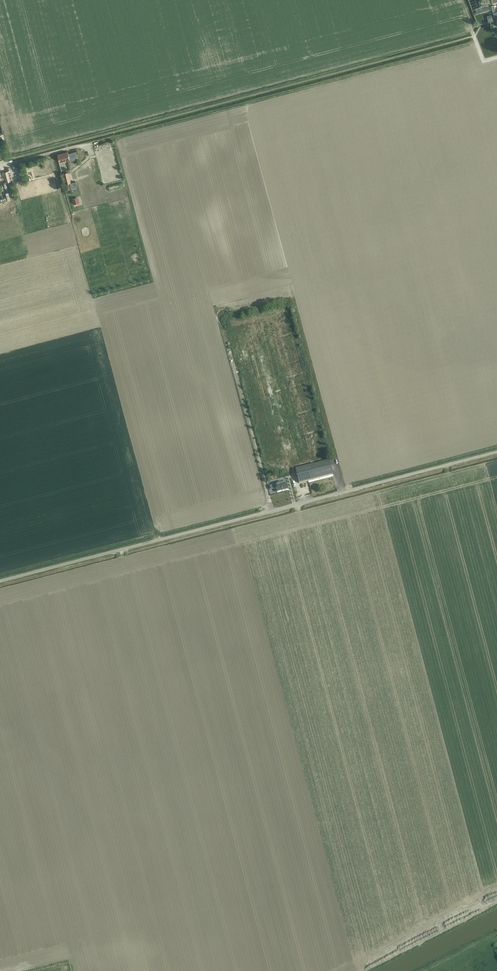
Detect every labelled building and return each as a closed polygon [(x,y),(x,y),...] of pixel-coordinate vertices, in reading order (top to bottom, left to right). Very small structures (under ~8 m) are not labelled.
[(68,152),(58,154),(60,161),(63,161),(63,162),(66,162),(66,160),(70,159),(69,158),(77,156),(76,151),(68,153),(68,152)] [(10,206),(10,205),(7,191),(6,188),(5,188),(1,189),(1,191),(0,190),(0,208),(10,206)] [(231,311),(227,311),(227,308),(219,308),(219,320),(231,320),(231,311)] [(329,461),(310,466),(313,479),(333,474),(329,461)] [(313,479),(310,466),(295,469),(299,483),(313,479)] [(288,489),(286,481),(275,484),(277,492),(288,489)]
